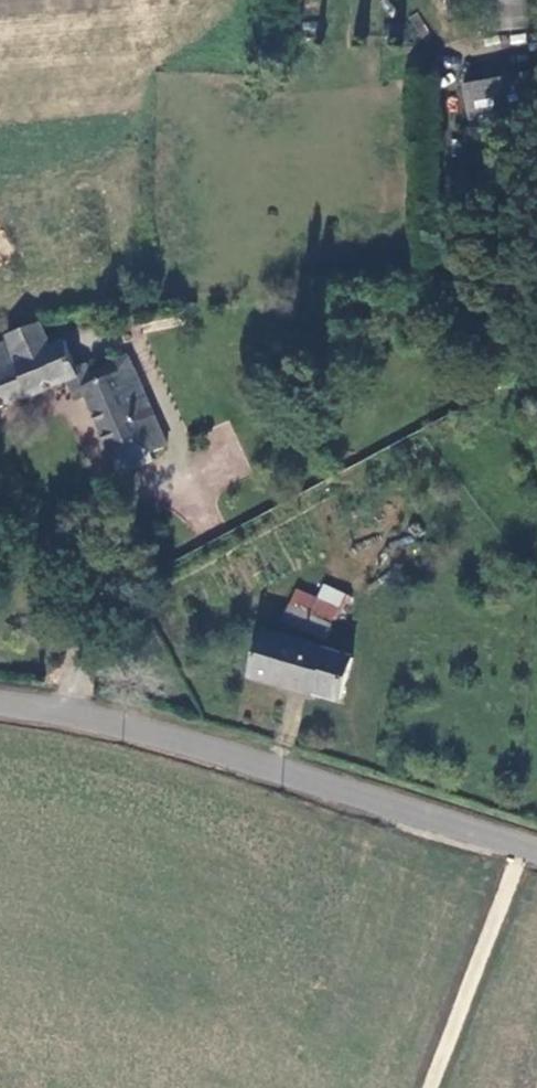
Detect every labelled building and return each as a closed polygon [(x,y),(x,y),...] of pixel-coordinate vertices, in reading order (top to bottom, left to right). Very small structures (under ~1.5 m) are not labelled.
[(496,16),(518,18),(520,0),(498,0),(496,16)] [(460,83),(469,128),(536,113),(536,67),(460,83)] [(120,475),(153,463),(149,454),(162,448),(138,394),(125,364),(85,380),(79,367),(70,370),(58,344),(51,347),(40,323),(3,337),(4,345),(0,346),(0,406),(64,383),(70,399),(83,394),(120,475)] [(325,642),(334,628),(296,600),(287,614),(325,642)] [(311,690),(335,697),(337,697),(351,657),(263,632),(253,676),(309,693),(311,690)]
